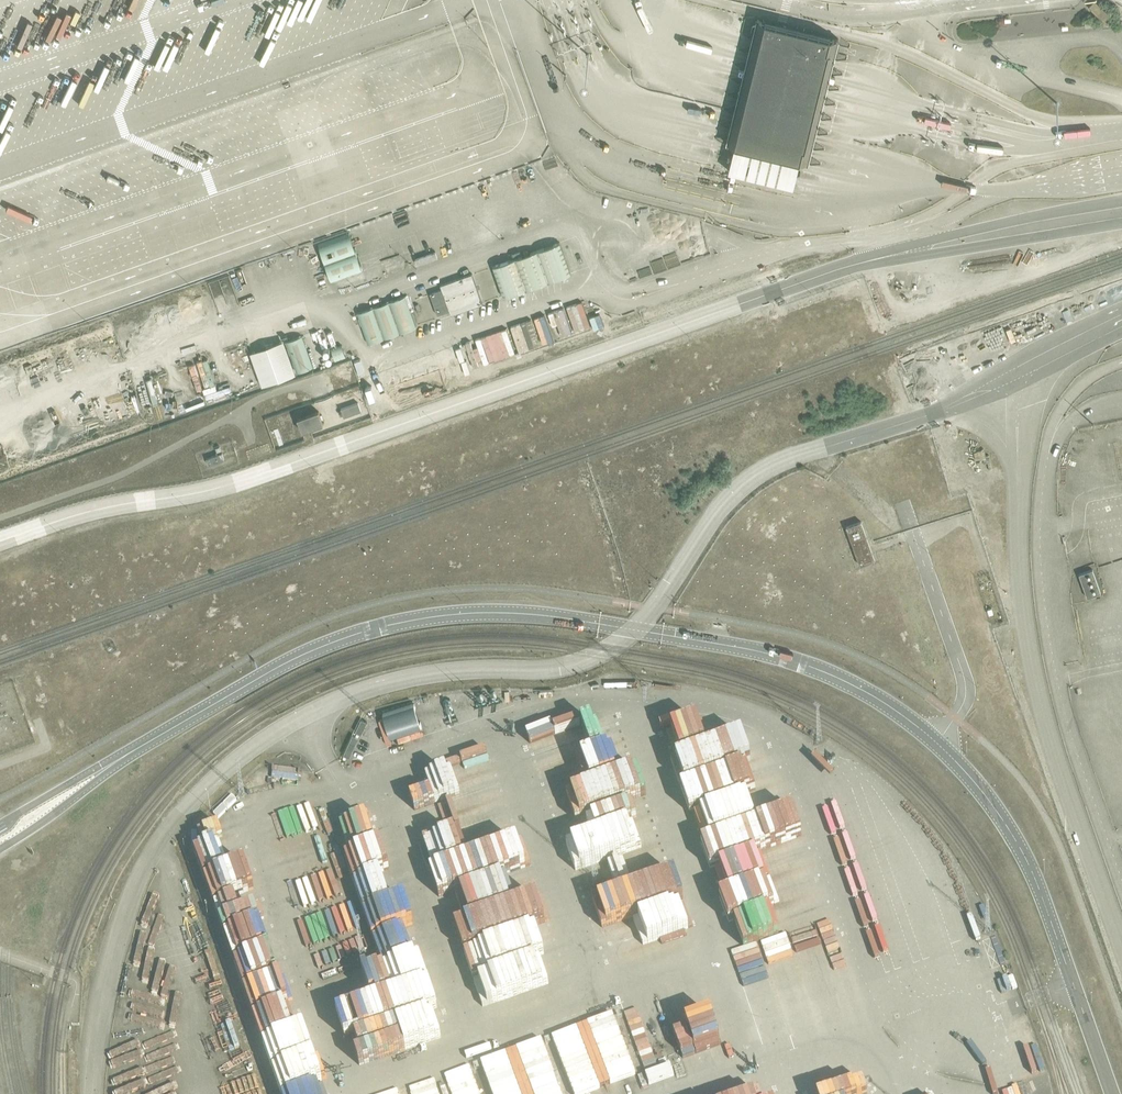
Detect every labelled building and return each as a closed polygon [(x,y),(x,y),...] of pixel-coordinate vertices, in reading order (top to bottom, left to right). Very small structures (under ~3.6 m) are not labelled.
[(1094,1),(1088,7),(1103,22),(1109,15),(1094,1)] [(838,40),(759,22),(730,144),(801,161),(810,163),(838,40)] [(801,161),(730,144),(724,172),(794,189),(801,161)] [(349,233),(317,243),(331,282),(362,271),(349,233)] [(560,243),(492,267),(503,298),(571,274),(560,243)] [(411,261),(386,266),(387,272),(412,267),(411,261)] [(372,269),(347,278),(351,290),(377,281),(372,269)] [(441,289),(429,293),(437,316),(449,312),(451,316),(484,304),(473,273),(440,285),(441,289)] [(404,296),(356,314),(368,345),(416,327),(404,296)] [(549,311),(554,334),(566,331),(563,320),(567,320),(564,308),(549,311)] [(539,334),(550,330),(545,314),(534,317),(539,334)] [(534,322),(511,322),(511,332),(534,332),(534,322)] [(302,336),(285,342),(296,374),(313,367),(302,336)] [(283,341),(249,353),(261,387),(295,375),(283,341)] [(425,367),(365,387),(375,417),(435,397),(425,367)] [(341,409),(344,417),(361,411),(358,403),(341,409)] [(297,419),(302,432),(310,429),(323,424),(318,411),(297,419)] [(206,458),(209,465),(224,460),(223,456),(222,453),(206,458)] [(870,548),(865,534),(861,521),(846,527),(850,539),(859,565),(874,560),(872,554),(870,548)] [(1092,569),(1078,574),(1087,597),(1100,593),(1092,569)] [(698,850),(704,868),(803,835),(795,809),(690,843),(692,852),(698,850)] [(365,817),(334,828),(343,853),(374,841),(365,817)] [(474,1071),(449,1079),(454,1093),(481,1093),(474,1071)]
